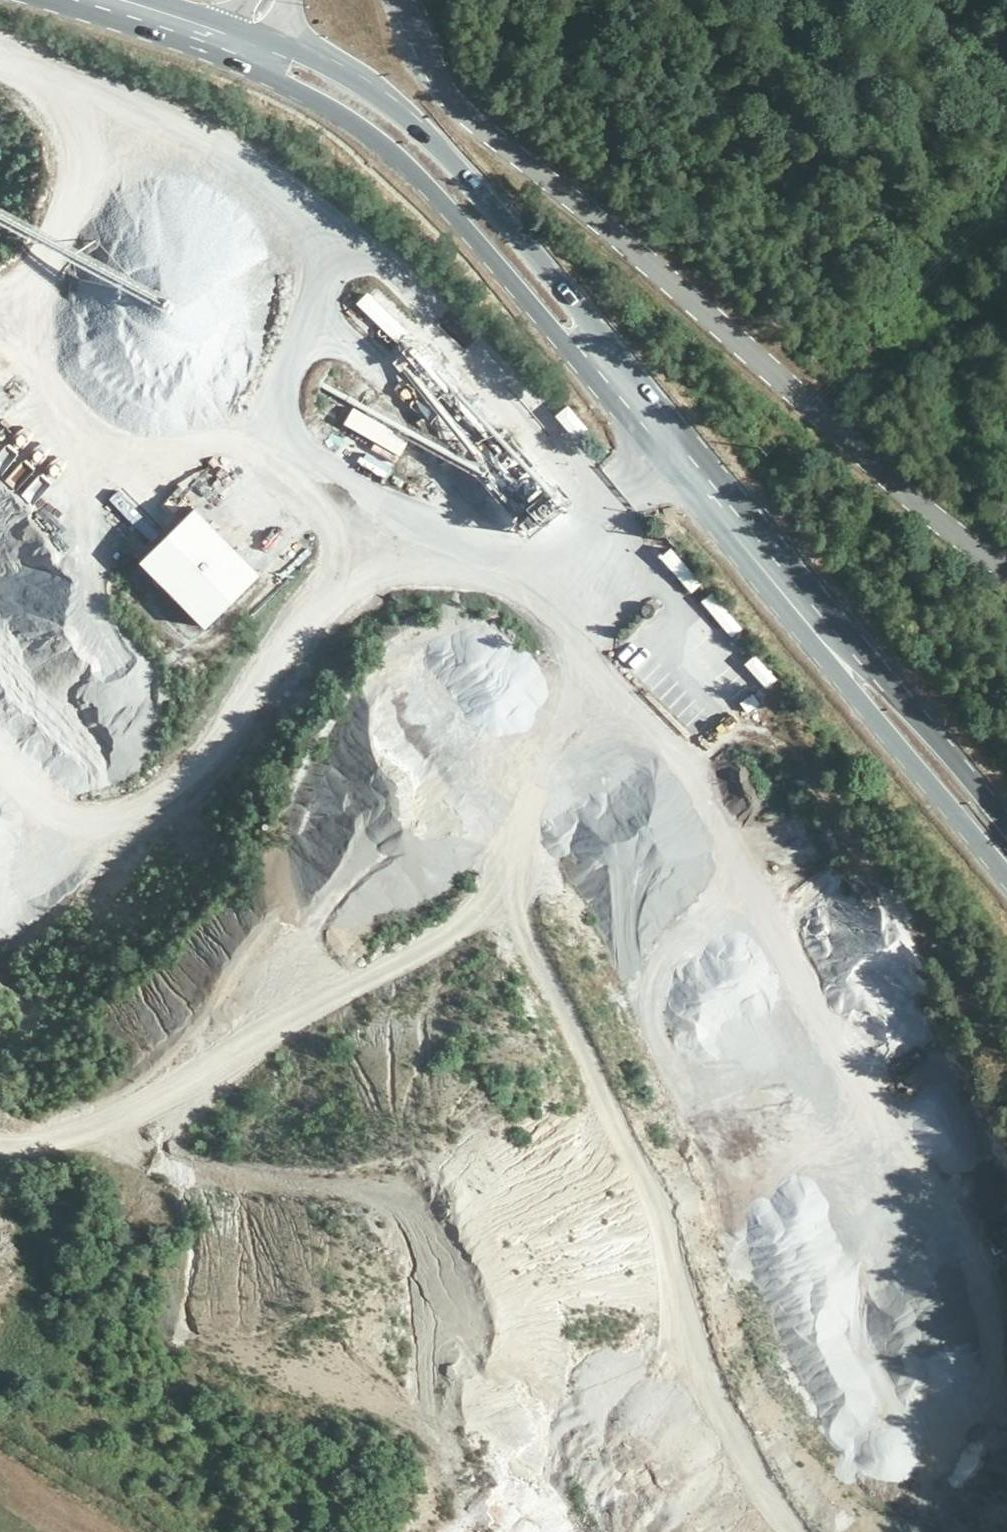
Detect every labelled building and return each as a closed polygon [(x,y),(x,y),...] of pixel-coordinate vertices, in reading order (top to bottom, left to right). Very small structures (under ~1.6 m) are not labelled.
[(347,290),(385,326),(397,314),(357,277),(347,290)] [(352,409),(342,426),(400,458),(410,441),(352,409)] [(365,451),(357,462),(385,482),(393,470),(365,451)] [(136,565),(206,636),(242,601),(250,610),(298,563),(263,526),(235,553),(193,510),(136,565)] [(656,661),(633,702),(661,717),(684,675),(656,661)]
